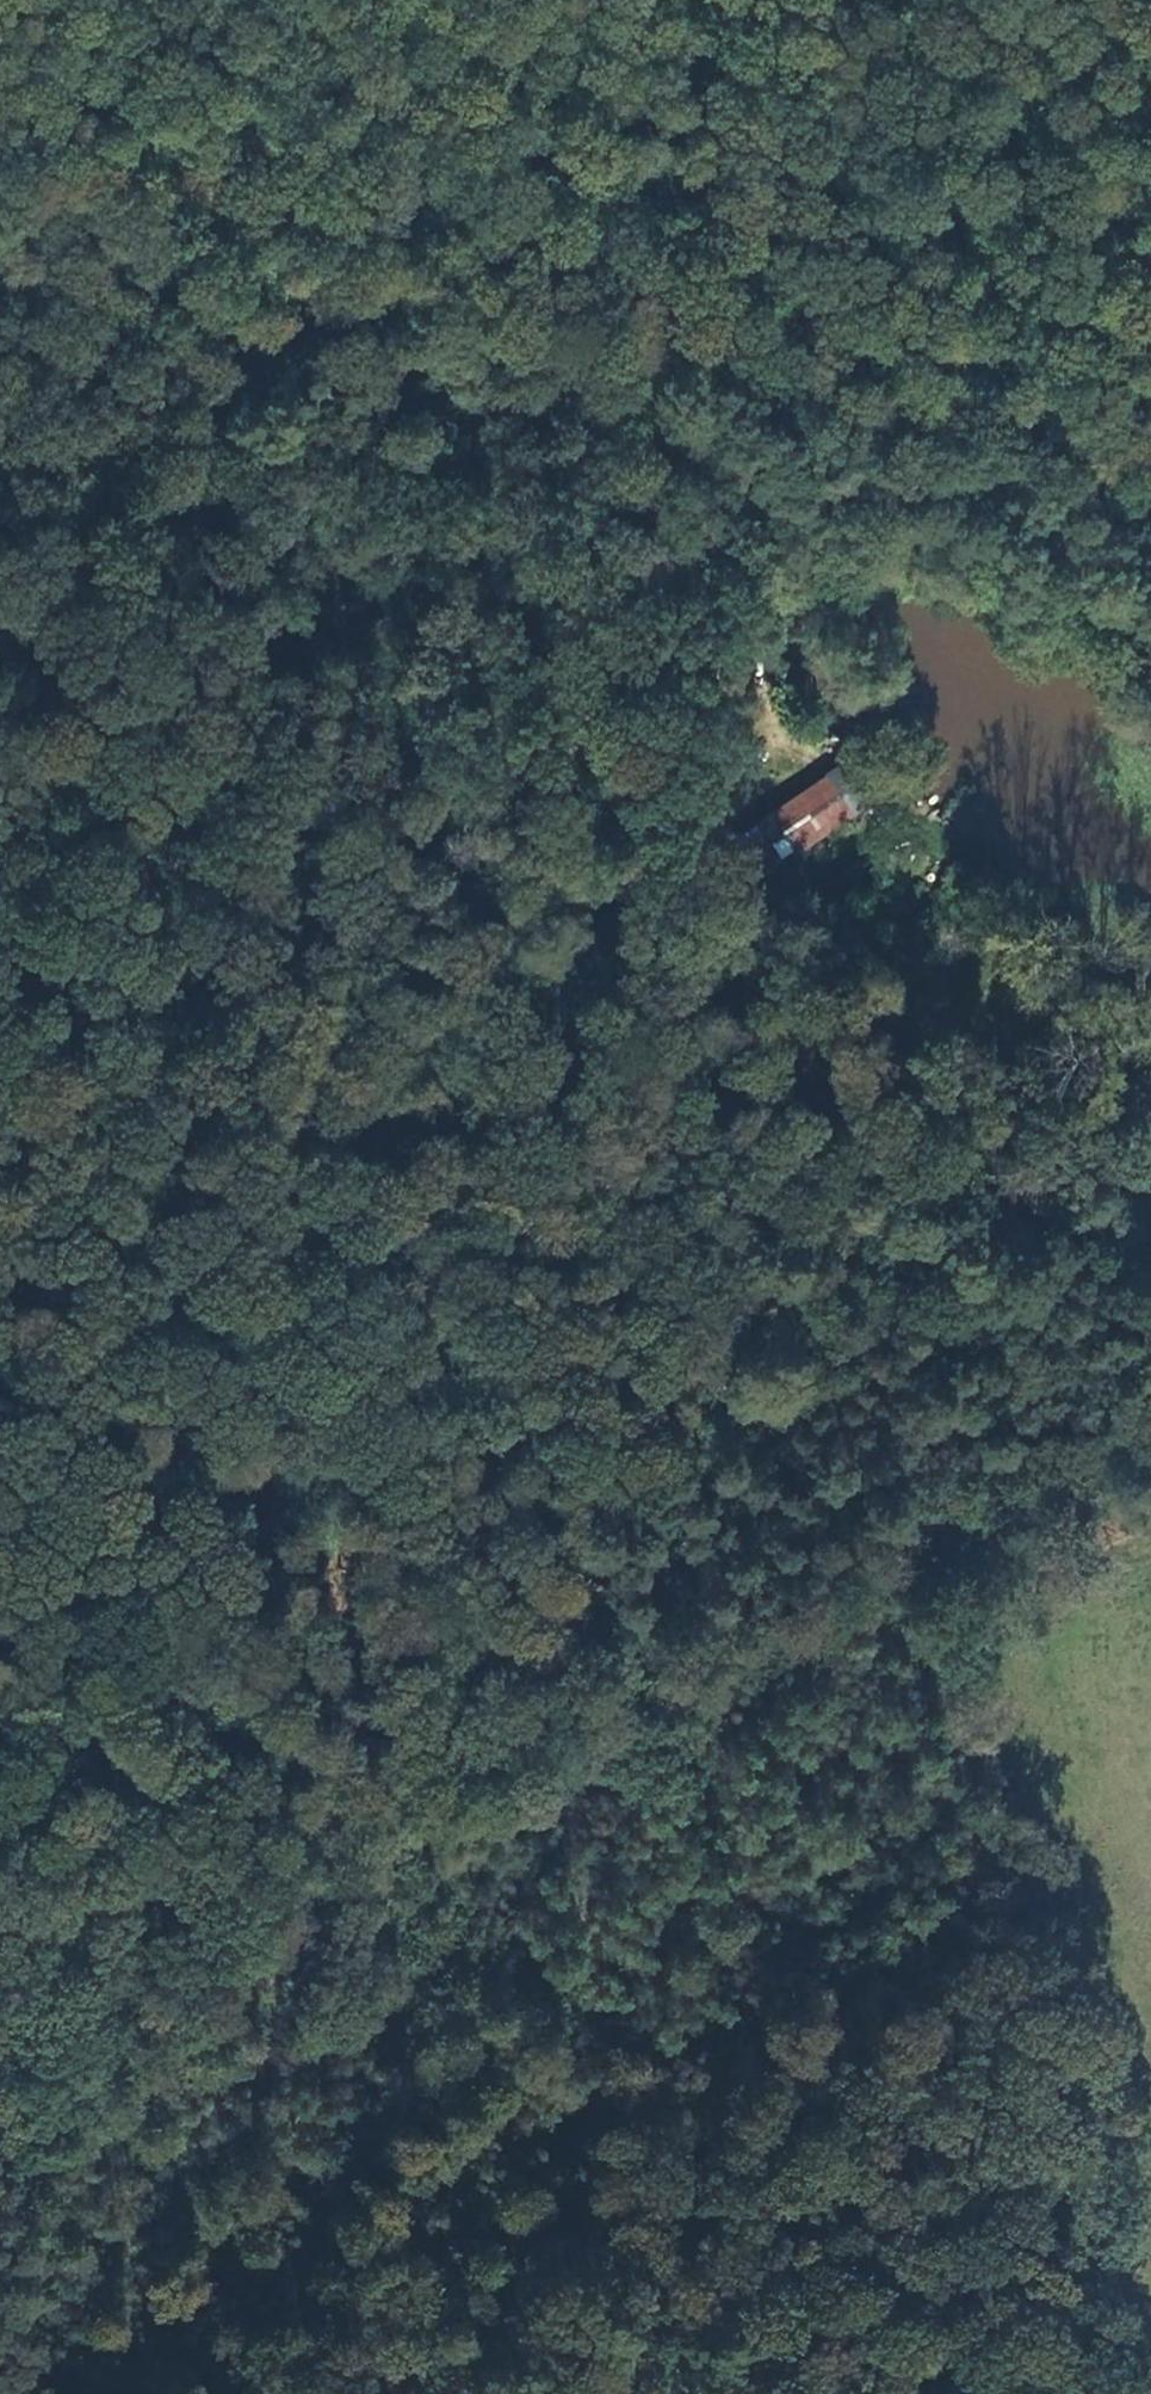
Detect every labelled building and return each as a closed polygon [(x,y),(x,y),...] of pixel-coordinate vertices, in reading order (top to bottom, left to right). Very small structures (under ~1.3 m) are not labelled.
[(858,802),(829,768),(753,831),(781,865),(858,802)]
